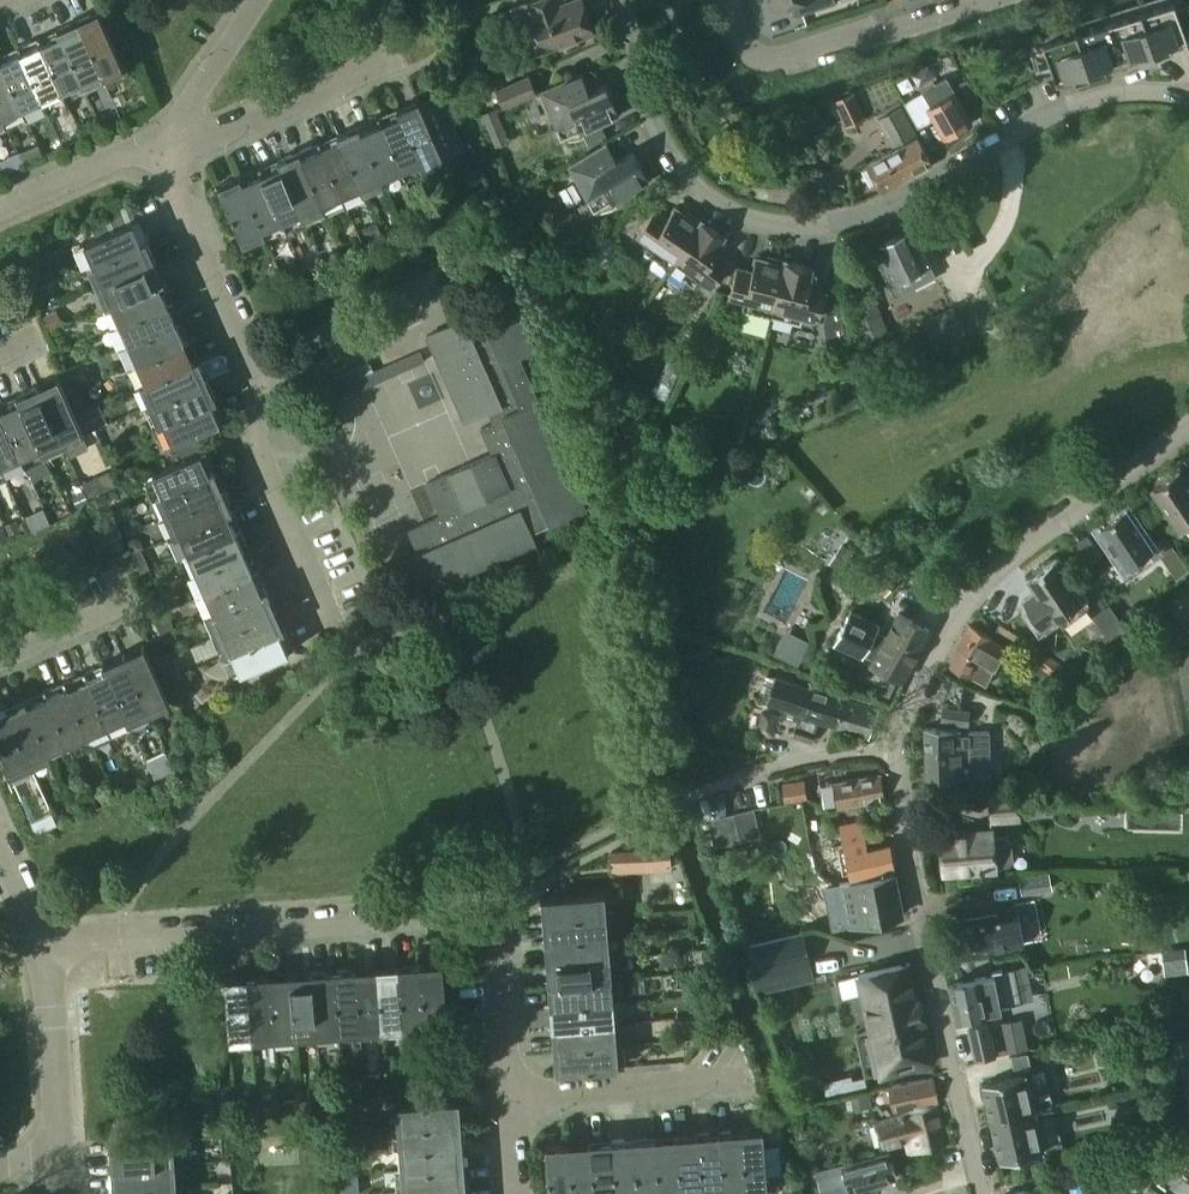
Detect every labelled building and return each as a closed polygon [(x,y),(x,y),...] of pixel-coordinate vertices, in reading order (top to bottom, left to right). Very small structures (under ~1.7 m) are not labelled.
[(522,3),(522,4),(511,8),(516,24),(527,21),(539,52),(594,32),(582,0),(530,0),(522,3)] [(773,9),(798,1),(803,15),(836,4),(835,0),(770,0),(773,9)] [(1175,2),(1142,13),(1157,60),(1173,55),(1171,47),(1187,41),(1186,38),(1188,37),(1188,4),(1177,8),(1175,2)] [(99,10),(78,20),(102,73),(121,64),(124,70),(126,69),(99,10)] [(1157,60),(1142,13),(1142,12),(1141,12),(1141,13),(1109,24),(1122,63),(1138,57),(1141,66),(1157,60)] [(102,73),(78,20),(58,28),(82,82),(102,73)] [(1122,63),(1109,24),(1077,34),(1092,81),(1108,76),(1106,68),(1122,63)] [(82,82),(58,28),(39,37),(62,91),(82,82)] [(1077,34),(1077,33),(1076,33),(1076,34),(1044,45),(1056,84),(1073,78),(1076,87),(1092,81),(1077,34)] [(62,91),(39,37),(19,46),(43,100),(62,91)] [(19,46),(0,55),(0,56),(23,108),(43,100),(19,46)] [(0,56),(0,109),(4,117),(23,108),(0,56)] [(583,74),(544,90),(556,123),(555,124),(561,140),(620,116),(606,84),(590,91),(583,74)] [(503,106),(537,92),(530,77),(497,90),(503,106)] [(972,123),(946,77),(904,101),(919,126),(932,119),(943,139),(972,123)] [(966,79),(957,85),(971,110),(980,105),(966,79)] [(465,149),(439,90),(438,91),(440,96),(421,105),(442,152),(461,144),(463,150),(465,149)] [(841,127),(867,121),(860,91),(834,98),(841,127)] [(442,152),(421,105),(419,99),(398,108),(421,162),(440,154),(442,159),(444,158),(442,152)] [(421,162),(398,108),(379,116),(402,170),(421,162)] [(509,140),(496,108),(483,114),(496,145),(509,140)] [(877,121),(893,151),(916,138),(900,108),(877,121)] [(402,170),(379,116),(359,125),(382,179),(402,170)] [(382,179),(359,125),(338,134),(361,188),(382,179)] [(361,188),(338,134),(319,142),(342,196),(361,188)] [(893,151),(868,164),(883,191),(931,165),(916,138),(893,151)] [(342,196),(319,142),(300,150),(323,204),(342,196)] [(649,182),(633,151),(617,160),(608,144),(571,164),(588,196),(586,197),(594,212),(649,182)] [(323,204),(300,150),(279,159),(302,213),(323,204)] [(302,213),(279,159),(260,168),(283,221),(302,213)] [(283,221),(260,168),(240,176),(263,230),(283,221)] [(263,230),(240,176),(219,185),(244,244),(246,243),(244,238),(263,230)] [(670,269),(702,222),(688,212),(685,215),(675,208),(668,219),(655,210),(638,234),(651,243),(645,251),(670,269)] [(139,220),(80,246),(81,248),(86,245),(95,265),(148,241),(139,220)] [(702,221),(702,222),(670,269),(695,286),(700,278),(713,287),(730,263),(717,254),(725,243),(721,241),(724,237),(702,221)] [(918,250),(909,230),(871,249),(888,284),(908,274),(914,287),(936,276),(922,248),(918,250)] [(157,261),(148,241),(95,265),(104,285),(157,261)] [(772,317),(786,261),(769,257),(768,261),(756,258),(753,271),(738,267),(730,295),(746,299),(743,309),(772,317)] [(166,281),(157,261),(104,285),(112,304),(166,281)] [(786,261),(772,317),(802,324),(804,314),(820,318),(827,290),(811,286),(815,273),(811,272),(812,267),(786,261)] [(175,301),(166,281),(112,304),(121,324),(175,301)] [(885,332),(871,296),(849,305),(863,340),(885,332)] [(515,298),(498,305),(472,317),(427,336),(449,385),(465,422),(489,411),(491,417),(494,423),(482,429),(493,454),(427,483),(442,517),(410,531),(417,547),(420,553),(417,554),(433,588),(536,543),(531,530),(550,522),(551,525),(587,510),(519,356),(537,348),(515,298)] [(183,320),(175,301),(121,324),(130,344),(183,320)] [(964,334),(962,331),(952,309),(926,321),(937,346),(964,334)] [(139,364),(192,341),(183,320),(130,344),(139,364)] [(147,383),(200,360),(192,341),(139,364),(147,383)] [(425,361),(421,351),(347,384),(343,374),(315,386),(319,396),(311,399),(315,410),(425,361)] [(156,404),(209,380),(200,360),(147,383),(156,404)] [(59,377),(55,379),(39,386),(63,439),(80,431),(82,436),(84,435),(59,377)] [(165,423),(218,399),(209,380),(156,404),(165,423)] [(63,439),(39,386),(19,395),(42,448),(63,439)] [(19,395),(0,403),(0,405),(23,457),(42,448),(19,395)] [(226,420),(218,399),(165,423),(173,442),(169,443),(178,463),(201,453),(202,452),(194,434),(226,420)] [(0,405),(0,460),(3,466),(23,457),(0,405)] [(201,453),(178,463),(149,475),(150,477),(155,475),(163,494),(216,470),(207,450),(202,452),(201,453)] [(172,514),(225,490),(216,470),(163,494),(172,514)] [(1188,485),(1178,471),(1172,475),(1169,471),(1156,481),(1159,485),(1152,489),(1187,537),(1188,535),(1188,486),(1188,485)] [(181,533),(233,510),(225,490),(172,514),(181,533)] [(1160,557),(1125,509),(1119,514),(1116,509),(1103,519),(1106,523),(1100,528),(1134,575),(1160,557)] [(189,553),(242,530),(233,510),(181,533),(189,553)] [(251,550),(242,530),(189,553),(198,573),(251,550)] [(259,570),(251,550),(198,573),(207,593),(259,570)] [(1041,626),(1055,616),(1063,627),(1088,608),(1054,561),(1048,565),(1045,561),(1032,571),(1035,575),(1028,579),(1037,591),(1023,602),(1041,626)] [(268,589),(259,570),(207,593),(215,612),(268,589)] [(277,609),(268,589),(215,612),(224,632),(277,609)] [(1107,598),(1122,618),(1133,609),(1119,590),(1107,598)] [(233,652),(285,629),(277,609),(224,632),(233,652)] [(903,681),(931,630),(899,613),(886,636),(876,630),(879,624),(852,609),(835,640),(862,655),(863,653),(874,659),(871,664),(903,681)] [(986,686),(1005,647),(991,639),(992,637),(969,625),(956,647),(947,666),(986,686)] [(294,650),(285,629),(233,652),(241,670),(235,673),(236,675),(294,650)] [(786,630),(779,642),(798,649),(804,637),(786,630)] [(145,646),(124,655),(148,710),(167,701),(170,707),(172,706),(145,646)] [(1174,650),(1184,697),(1188,696),(1188,646),(1174,650)] [(1053,677),(1061,664),(1043,652),(1034,665),(1053,677)] [(148,710),(124,655),(104,664),(128,719),(148,710)] [(128,719),(104,664),(84,673),(109,728),(128,719)] [(109,728),(84,673),(64,681),(89,736),(109,728)] [(837,726),(847,698),(821,689),(822,685),(811,682),(809,687),(777,676),(768,701),(805,713),(805,715),(812,717),(837,726)] [(89,736),(64,681),(44,690),(69,745),(89,736)] [(69,745),(44,690),(25,699),(50,754),(69,745)] [(879,710),(847,698),(837,726),(869,737),(879,710)] [(50,754),(25,699),(5,708),(30,763),(50,754)] [(5,708),(0,710),(0,750),(12,777),(14,776),(12,771),(30,763),(5,708)] [(969,727),(971,712),(942,708),(940,724),(969,727)] [(762,718),(759,731),(774,734),(776,720),(762,718)] [(812,742),(817,729),(799,723),(794,735),(812,742)] [(991,779),(989,733),(969,733),(969,734),(961,734),(961,732),(925,728),(926,779),(962,779),(962,778),(970,778),(970,779),(991,779)] [(884,799),(880,775),(835,782),(838,805),(884,799)] [(805,780),(783,783),(785,800),(807,797),(805,780)] [(1019,819),(1017,792),(989,795),(992,822),(1019,819)] [(734,814),(741,842),(761,837),(754,809),(734,814)] [(840,824),(843,837),(865,832),(862,820),(840,824)] [(1013,860),(1011,840),(1006,836),(993,837),(993,829),(939,834),(943,876),(996,871),(996,866),(1008,865),(1013,860)] [(866,836),(865,832),(843,837),(851,876),(895,867),(891,843),(868,847),(866,836)] [(670,848),(636,851),(612,852),(613,873),(671,869),(670,848)] [(902,915),(894,872),(851,880),(836,884),(839,902),(844,901),(849,926),(902,915)] [(1021,878),(1024,894),(1054,888),(1051,872),(1021,878)] [(543,920),(601,916),(599,894),(605,894),(605,892),(541,897),(543,920)] [(1017,910),(950,924),(957,958),(971,955),(972,959),(978,958),(977,953),(1024,944),(1017,910)] [(603,937),(601,916),(543,920),(545,942),(603,937)] [(803,933),(749,945),(760,992),(814,980),(803,933)] [(604,959),(603,937),(545,942),(546,963),(604,959)] [(606,980),(604,959),(546,963),(548,985),(606,980)] [(420,963),(424,1021),(445,1019),(446,1026),(448,1025),(443,962),(420,963)] [(424,1021),(420,963),(398,965),(403,1023),(424,1021)] [(921,1000),(919,1000),(911,963),(859,974),(881,1071),(865,1075),(865,1076),(881,1073),(933,1062),(924,1023),(927,1022),(921,1000)] [(403,1023),(398,965),(377,967),(382,1024),(403,1023)] [(382,1024),(377,967),(356,968),(359,1026),(382,1024)] [(359,1026),(356,968),(334,970),(339,1027),(359,1026)] [(994,973),(995,976),(951,985),(959,1021),(1002,1012),(1001,1008),(1018,1005),(1020,1001),(1014,973),(1011,969),(994,973)] [(339,1027),(334,970),(312,971),(317,1029),(339,1027)] [(317,1029),(312,971),(291,973),(295,1031),(317,1029)] [(295,1031),(291,973),(269,975),(274,1032),(295,1031)] [(274,1032),(269,975),(248,976),(252,1034),(274,1032)] [(252,1034),(248,976),(225,978),(230,1041),(231,1041),(231,1036),(252,1034)] [(608,1002),(606,980),(548,985),(550,1006),(608,1002)] [(610,1023),(608,1002),(550,1006),(552,1028),(610,1023)] [(1022,1019),(990,1026),(997,1057),(1029,1051),(1022,1019)] [(611,1045),(610,1023),(552,1028),(553,1050),(611,1045)] [(989,1023),(970,1027),(977,1060),(996,1056),(989,1023)] [(613,1065),(611,1045),(553,1050),(555,1072),(619,1066),(619,1064),(613,1065)] [(1036,1113),(1027,1074),(983,1084),(991,1123),(1036,1113)] [(868,1088),(865,1076),(852,1080),(855,1091),(868,1088)] [(939,1101),(934,1078),(890,1087),(890,1089),(884,1090),(887,1102),(892,1100),(894,1110),(939,1101)] [(461,1122),(460,1099),(396,1104),(396,1106),(402,1105),(404,1127),(461,1122)] [(946,1143),(937,1106),(908,1113),(908,1114),(875,1122),(881,1148),(907,1142),(909,1151),(917,1150),(946,1143)] [(1045,1152),(1036,1113),(991,1123),(1000,1162),(1045,1152)] [(463,1144),(461,1122),(404,1127),(405,1148),(463,1144)] [(763,1127),(740,1129),(745,1187),(765,1185),(765,1191),(768,1191),(763,1127)] [(745,1187),(740,1129),(719,1131),(723,1189),(745,1187)] [(723,1189),(719,1131),(697,1132),(702,1190),(723,1189)] [(702,1190),(697,1132),(676,1134),(680,1192),(702,1190)] [(680,1192),(676,1134),(654,1136),(658,1193),(680,1192)] [(654,1136),(633,1137),(637,1193),(654,1193),(658,1193),(654,1136)] [(633,1137),(611,1139),(615,1193),(637,1193),(633,1137)] [(611,1139),(590,1141),(594,1193),(615,1193),(611,1139)] [(110,1146),(112,1168),(169,1164),(168,1144),(174,1143),(174,1141),(110,1146)] [(590,1141),(568,1142),(572,1193),(594,1193),(590,1141)] [(568,1142),(545,1144),(549,1193),(572,1193),(568,1142)] [(464,1165),(463,1144),(405,1148),(407,1170),(464,1165)] [(843,1165),(843,1164),(817,1170),(822,1188),(825,1193),(844,1193),(851,1192),(849,1188),(896,1176),(890,1153),(843,1165)] [(171,1186),(169,1164),(112,1168),(113,1190),(171,1186)] [(466,1187),(464,1165),(407,1170),(409,1191),(466,1187)] [(1179,1177),(1176,1166),(1161,1170),(1164,1181),(1179,1177)] [(1151,1184),(1149,1173),(1134,1176),(1136,1188),(1151,1184)] [(1136,1188),(1134,1176),(1119,1180),(1122,1191),(1136,1188)] [(1025,1190),(1010,1193),(1047,1193),(1045,1185),(1025,1190)] [(171,1186),(113,1190),(114,1193),(171,1193),(171,1186)]
